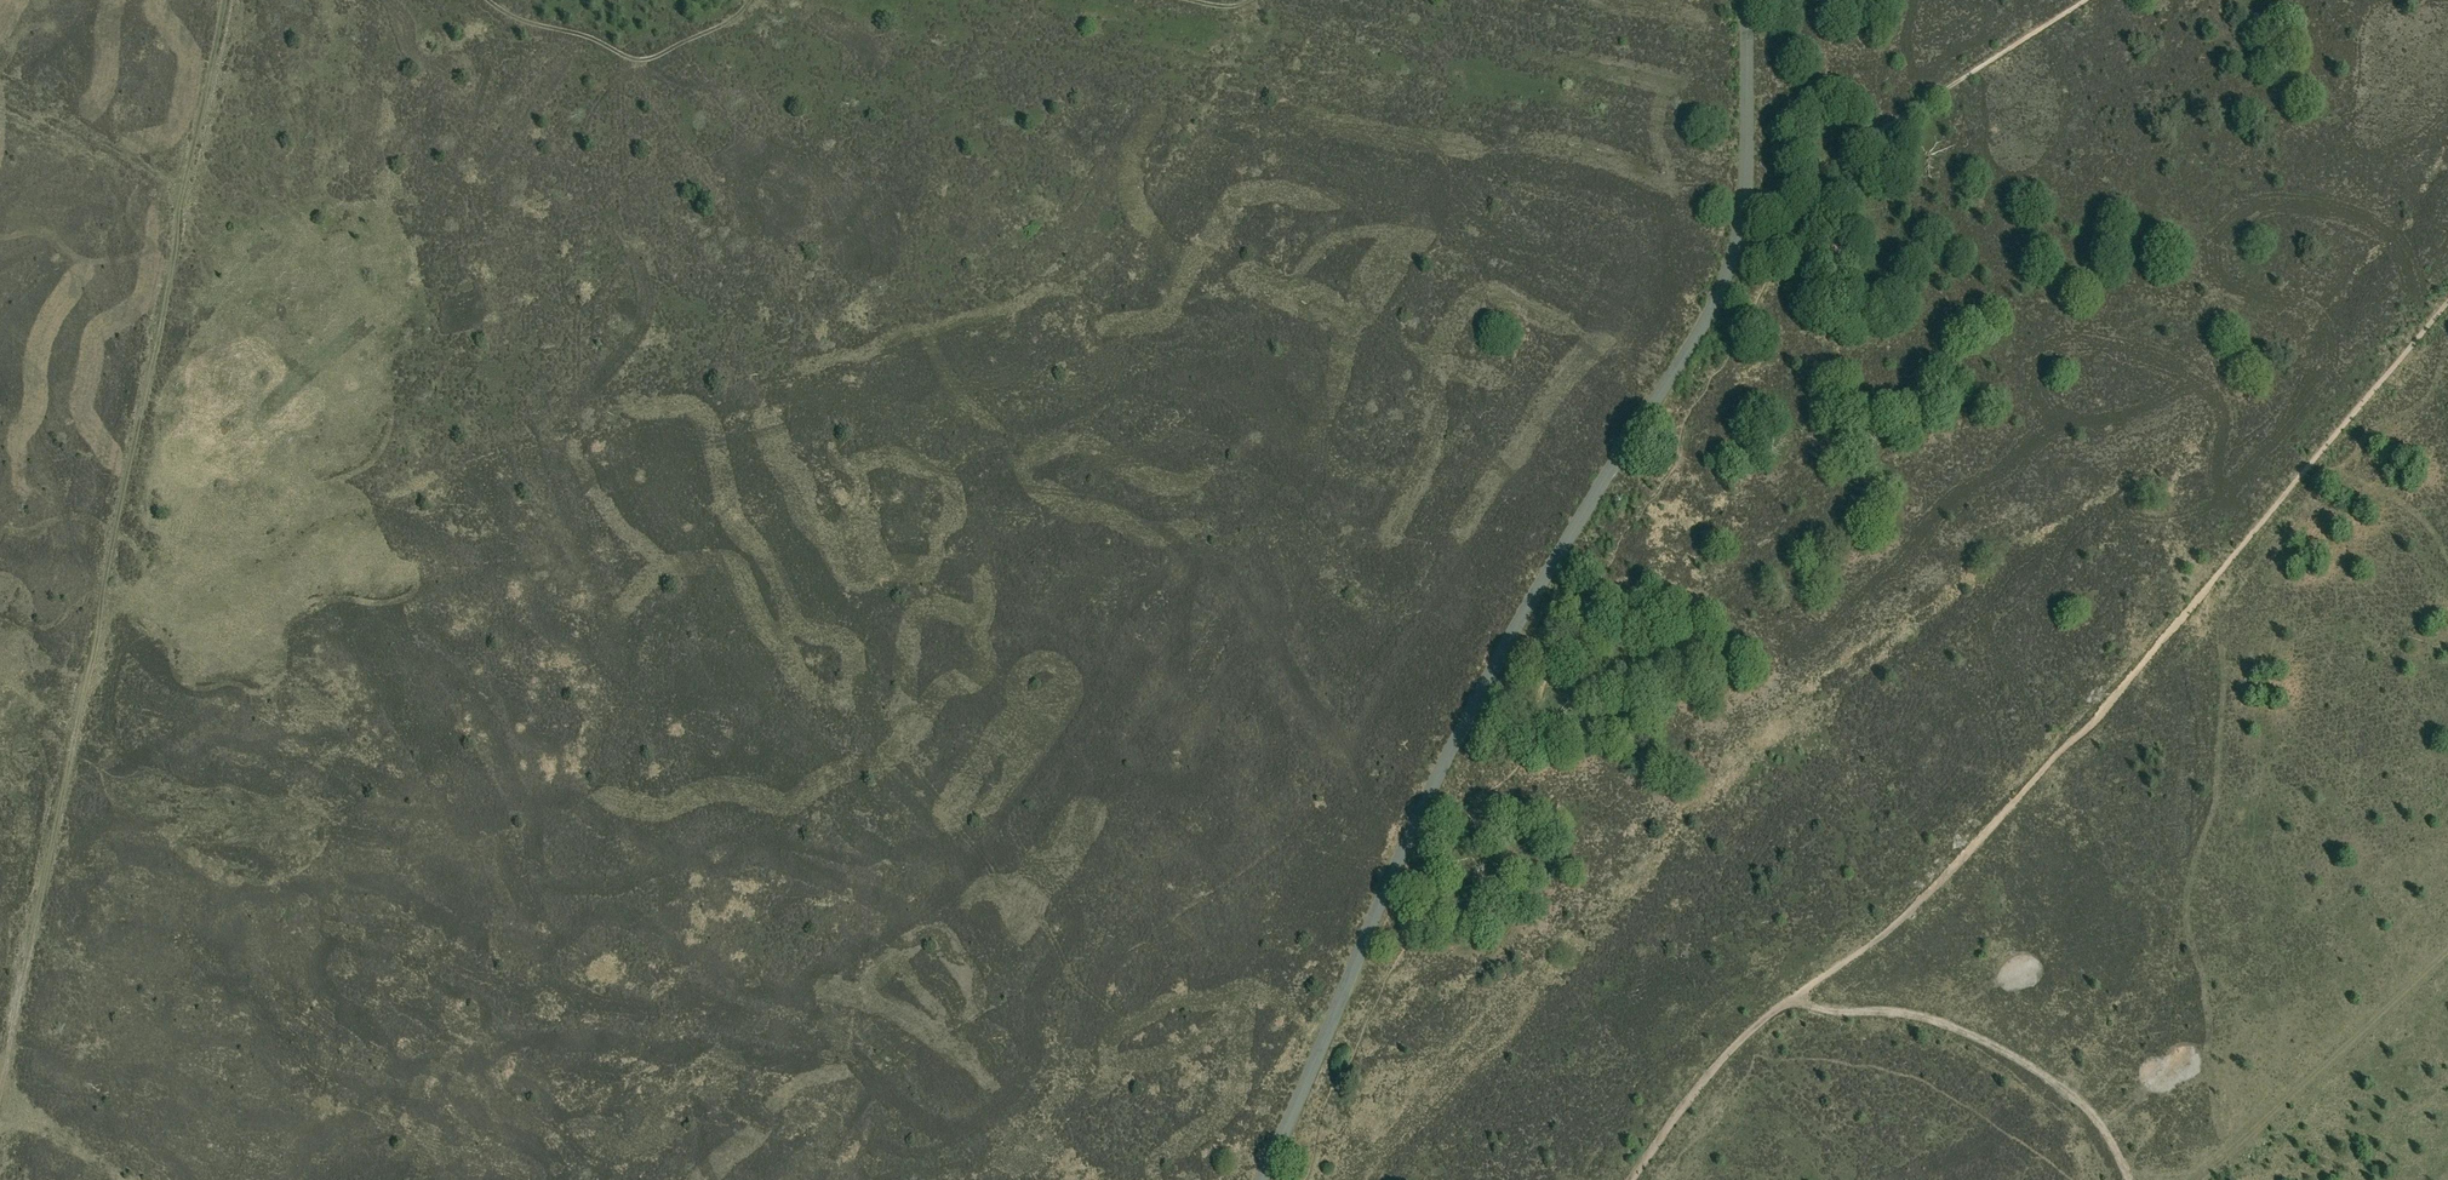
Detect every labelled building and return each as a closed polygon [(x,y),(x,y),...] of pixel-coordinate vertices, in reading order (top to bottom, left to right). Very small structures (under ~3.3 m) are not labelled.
[(2371,265),(2374,272),(2384,266),(2380,260),(2371,265)]
